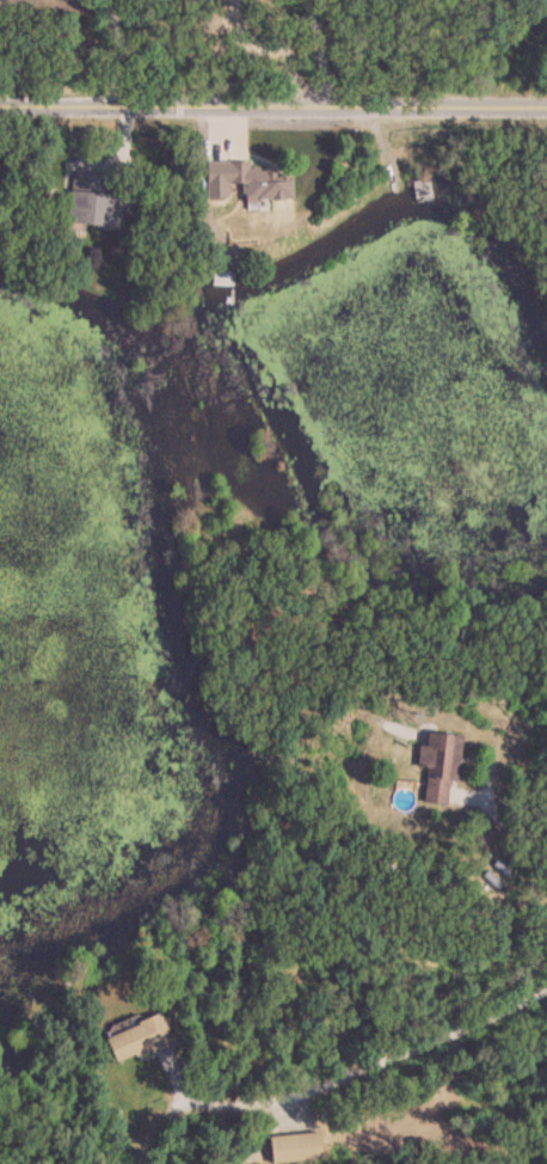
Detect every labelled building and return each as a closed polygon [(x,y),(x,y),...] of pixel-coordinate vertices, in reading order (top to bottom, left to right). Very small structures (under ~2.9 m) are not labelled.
[(238,201),(288,201),(288,166),(201,165),(200,200),(225,200),(225,184),(238,184),(238,201)] [(115,227),(118,195),(103,193),(105,175),(67,172),(63,222),(115,227)] [(412,181),(412,201),(429,201),(429,181),(412,181)] [(226,285),(226,273),(212,272),(211,284),(226,285)] [(455,781),(459,735),(421,732),(418,765),(423,766),(419,803),(444,806),(446,781),(455,781)] [(168,1042),(157,1012),(100,1035),(112,1064),(168,1042)] [(319,1159),(318,1132),(265,1135),(266,1162),(319,1159)]
